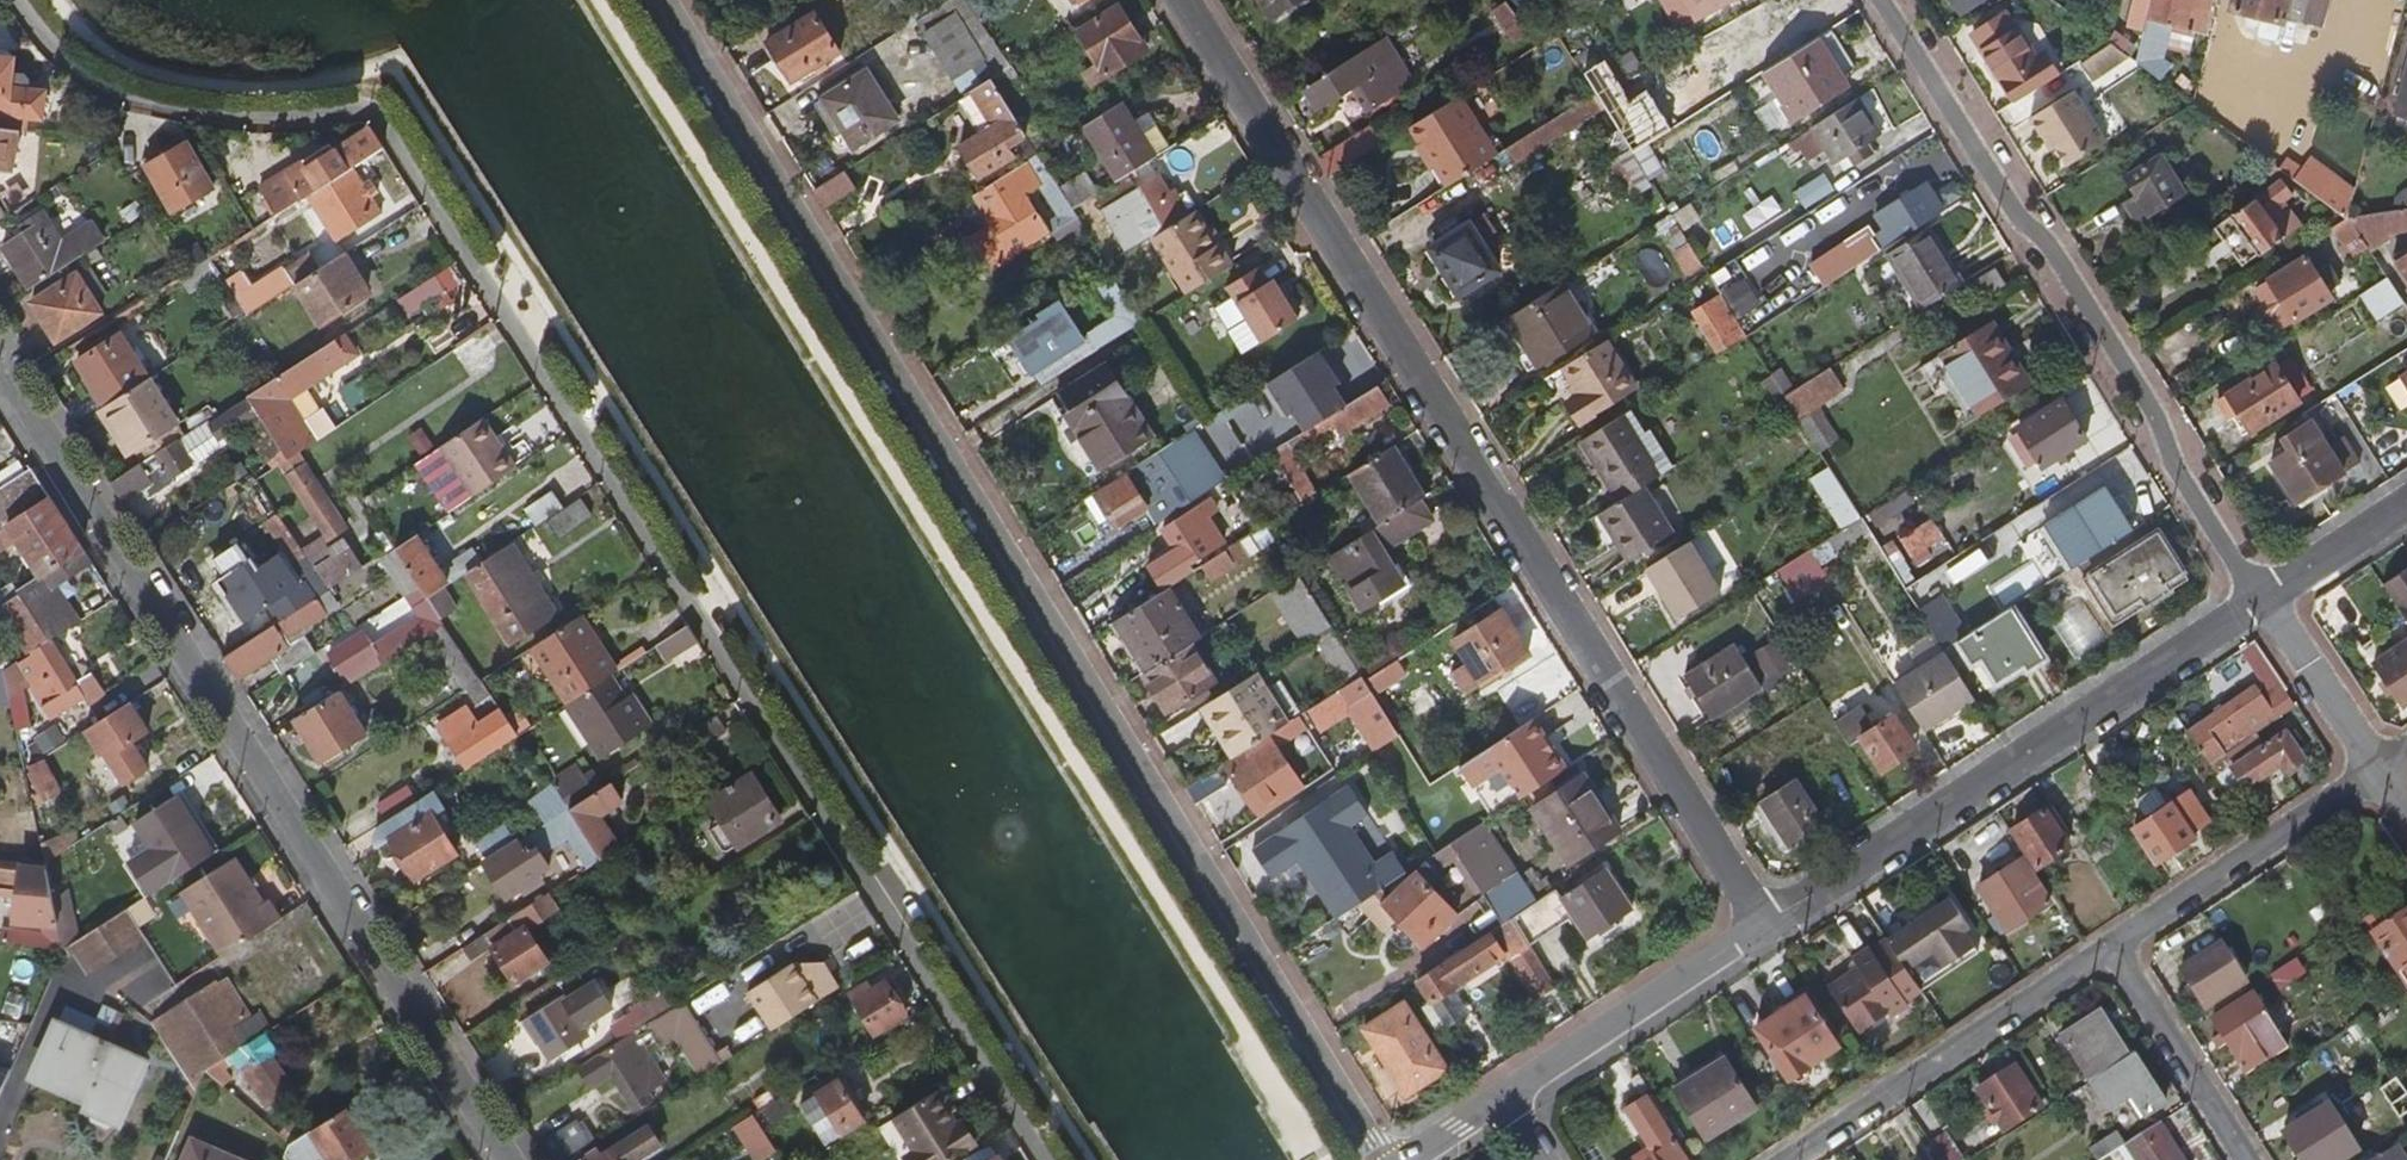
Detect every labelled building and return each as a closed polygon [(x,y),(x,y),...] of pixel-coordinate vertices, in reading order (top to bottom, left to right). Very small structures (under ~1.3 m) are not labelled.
[(1000,54),(966,0),(955,0),(919,23),(955,81),(1000,54)] [(1270,19),(1283,11),(1287,17),(1308,4),(1305,0),(1258,0),(1270,19)] [(1526,11),(1528,0),(1511,0),(1526,11)] [(1590,3),(1595,9),(1609,0),(1591,0),(1590,3)] [(1682,0),(1661,0),(1677,26),(1692,17),(1682,0)] [(1731,0),(1682,0),(1692,17),(1695,22),(1731,0)] [(1957,12),(1976,0),(1949,0),(1957,12)] [(2212,0),(2132,0),(2125,27),(2142,30),(2145,19),(2148,20),(2172,27),(2203,35),(2212,0)] [(2309,0),(2234,0),(2231,12),(2245,16),(2243,23),(2243,27),(2247,32),(2260,35),(2279,41),(2284,18),(2303,23),(2309,0)] [(2303,23),(2322,28),(2330,0),(2309,0),(2303,23)] [(1515,41),(1543,24),(1529,14),(1519,19),(1508,2),(1494,10),(1515,41)] [(1092,88),(1146,54),(1119,11),(1080,35),(1100,65),(1084,75),(1092,88)] [(1068,31),(1082,22),(1075,12),(1062,20),(1068,31)] [(794,81),(841,51),(817,13),(770,42),(794,81)] [(1973,34),(2014,104),(2058,77),(2044,55),(2037,60),(2007,13),(1973,34)] [(2164,60),(2172,27),(2148,20),(2144,51),(2169,68),(2170,65),(2164,60)] [(1569,25),(1556,33),(1565,48),(1578,39),(1569,25)] [(878,61),(908,46),(903,36),(873,50),(878,61)] [(1851,86),(1819,37),(1762,73),(1792,121),(1851,86)] [(2080,63),(2109,46),(2099,38),(2084,49),(2086,52),(2076,58),(2080,63)] [(1380,62),(1392,55),(1382,40),(1340,67),(1341,69),(1303,92),(1316,112),(1351,91),(1366,113),(1399,93),(1380,62)] [(2122,66),(2109,46),(2080,63),(2093,82),(2122,66)] [(25,124),(26,109),(44,111),(47,85),(32,83),(34,67),(18,64),(18,50),(0,47),(0,119),(25,124)] [(1588,49),(1573,60),(1593,93),(1601,106),(1622,140),(1631,155),(1647,145),(1649,144),(1623,104),(1627,102),(1600,61),(1597,62),(1588,49)] [(2144,51),(2135,64),(2147,73),(2158,81),(2169,68),(2144,51)] [(1008,72),(1010,70),(1000,54),(955,81),(966,98),(987,85),(1008,72)] [(1411,85),(1392,55),(1380,62),(1399,93),(1411,85)] [(2393,113),(2406,117),(2406,59),(2393,113)] [(852,149),(895,121),(863,72),(818,99),(816,109),(832,135),(840,131),(852,149)] [(1020,94),(1008,72),(987,85),(1000,105),(1020,94)] [(966,98),(954,105),(976,141),(958,153),(976,184),(1009,164),(1003,154),(1010,150),(1022,170),(1026,167),(1035,161),(1000,105),(987,85),(966,98)] [(2029,119),(2041,138),(2045,135),(2055,150),(2066,167),(2104,143),(2073,92),(2029,119)] [(1460,93),(1417,121),(1431,144),(1429,147),(1439,164),(1445,160),(1458,179),(1499,154),(1486,136),(1490,133),(1477,112),(1474,114),(1460,93)] [(1601,106),(1593,93),(1506,148),(1506,149),(1514,161),(1601,106)] [(1882,134),(1858,97),(1813,125),(1830,149),(1838,161),(1844,171),(1855,164),(1873,153),(1866,144),(1882,134)] [(1769,130),(1788,116),(1776,99),(1756,114),(1769,130)] [(1126,183),(1157,163),(1121,108),(1083,132),(1119,187),(1126,183)] [(11,165),(16,142),(29,144),(34,127),(25,124),(0,119),(0,162),(11,165)] [(1830,149),(1813,125),(1772,151),(1780,163),(1798,152),(1806,164),(1830,149)] [(353,166),(384,147),(372,127),(334,151),(331,145),(261,190),(277,215),(303,198),(310,194),(353,166)] [(2045,135),(2041,138),(2049,152),(2055,150),(2045,135)] [(1631,155),(1622,140),(1594,157),(1623,206),(1652,188),(1648,182),(1646,178),(1631,155)] [(1351,141),(1320,161),(1329,176),(1361,156),(1351,141)] [(173,214),(213,189),(185,143),(145,168),(173,214)] [(1646,178),(1648,182),(1664,173),(1647,145),(1631,155),(1646,178)] [(2179,191),(2157,154),(2123,175),(2135,194),(2122,203),(2133,219),(2179,191)] [(2291,155),(2280,170),(2286,174),(2296,181),(2307,169),(2291,155)] [(1053,237),(1074,223),(1070,217),(1059,198),(1035,161),(1026,167),(1040,190),(1060,221),(1048,228),(1053,237)] [(2348,220),(2355,193),(2312,163),(2307,169),(2296,181),(2348,220)] [(2226,193),(2236,210),(2276,181),(2286,174),(2280,170),(2273,164),(2226,193)] [(353,166),(310,194),(339,241),(384,213),(353,166)] [(1840,186),(1826,166),(1802,182),(1815,202),(1840,186)] [(1040,190),(1026,167),(1022,170),(1015,174),(1029,197),(1040,190)] [(843,173),(813,192),(823,208),(853,189),(843,173)] [(967,252),(985,279),(1051,238),(1053,237),(1048,228),(1040,214),(1029,197),(1015,174),(971,201),(993,237),(967,252)] [(2236,268),(2295,225),(2277,201),(2286,195),(2276,181),(2236,210),(2209,229),(2236,268)] [(1059,198),(1070,217),(1091,204),(1095,202),(1085,183),(1059,198)] [(1134,196),(1126,183),(1119,187),(1095,202),(1091,204),(1100,218),(1134,196)] [(1153,243),(1188,221),(1173,198),(1167,202),(1155,183),(1134,196),(1100,218),(1127,260),(1153,243)] [(1925,225),(1943,213),(1925,186),(1885,211),(1872,219),(1880,231),(1890,247),(1902,239),(1925,225)] [(277,215),(262,225),(268,235),(310,209),(303,198),(277,215)] [(1771,199),(1739,216),(1748,233),(1780,215),(1771,199)] [(127,228),(143,218),(135,206),(119,217),(127,228)] [(2348,220),(2358,235),(2368,250),(2369,251),(2383,241),(2383,235),(2406,230),(2406,209),(2348,220)] [(4,246),(31,290),(103,244),(92,227),(62,246),(43,214),(23,224),(27,232),(4,246)] [(327,244),(309,216),(300,222),(319,250),(327,244)] [(1206,235),(1195,217),(1188,221),(1153,243),(1188,298),(1232,271),(1220,250),(1216,252),(1206,235)] [(2358,235),(2348,220),(2332,229),(2343,244),(2358,235)] [(1083,237),(1074,223),(1053,237),(1051,238),(1054,242),(1065,235),(1071,244),(1083,237)] [(1891,254),(1929,230),(1925,225),(1902,239),(1890,247),(1887,248),(1891,254)] [(1461,294),(1498,270),(1469,226),(1431,250),(1461,294)] [(1687,243),(1676,226),(1664,235),(1674,251),(1687,243)] [(1926,308),(1964,285),(1929,230),(1891,254),(1926,308)] [(1890,247),(1880,231),(1870,239),(1871,240),(1879,254),(1887,248),(1890,247)] [(1212,232),(1206,235),(1216,252),(1220,250),(1222,248),(1212,232)] [(2368,250),(2358,235),(2343,244),(2338,247),(2348,263),(2368,250)] [(1879,254),(1871,240),(1856,250),(1865,263),(1879,254)] [(1689,274),(1701,265),(1687,243),(1674,251),(1689,274)] [(1657,287),(1673,272),(1648,246),(1632,260),(1657,287)] [(179,258),(188,272),(206,261),(196,247),(179,258)] [(1049,262),(1041,248),(1018,262),(1039,294),(1056,283),(1053,278),(1046,268),(1051,264),(1049,262)] [(356,270),(346,254),(296,286),(322,327),(368,298),(351,274),(356,270)] [(2393,264),(2406,285),(2406,255),(2393,264)] [(1056,258),(1049,262),(1051,264),(1046,268),(1053,278),(1064,271),(1056,258)] [(2315,274),(2305,259),(2267,282),(2262,273),(2248,282),(2256,295),(2270,287),(2293,323),(2331,298),(2327,294),(2315,274)] [(219,280),(207,260),(206,261),(188,272),(176,280),(189,300),(219,280)] [(459,263),(436,277),(400,300),(409,316),(422,308),(429,318),(442,309),(435,299),(446,293),(468,278),(459,263)] [(2328,266),(2315,274),(2327,294),(2340,286),(2328,266)] [(1977,302),(2007,283),(1998,268),(1967,286),(1977,302)] [(175,281),(167,269),(148,281),(156,293),(175,281)] [(246,317),(296,286),(285,269),(242,295),(235,300),(246,317)] [(1261,347),(1297,325),(1271,283),(1265,287),(1256,273),(1226,292),(1261,347)] [(56,341),(101,312),(77,275),(33,304),(56,341)] [(2386,278),(2360,294),(2374,317),(2402,301),(2386,278)] [(1720,295),(1736,320),(1760,306),(1744,281),(1720,295)] [(1561,283),(1505,319),(1536,365),(1591,331),(1561,283)] [(236,286),(229,290),(235,300),(242,295),(236,286)] [(1114,324),(1123,338),(1138,329),(1111,287),(1097,296),(1114,324)] [(1736,320),(1720,295),(1694,312),(1718,351),(1745,334),(1736,320)] [(1065,312),(1058,302),(1044,311),(1051,321),(1065,312)] [(242,317),(232,303),(222,310),(231,324),(242,317)] [(1062,357),(1040,322),(1009,341),(1030,376),(1043,368),(1048,378),(1064,367),(1058,359),(1062,357)] [(1086,341),(1096,356),(1123,338),(1114,324),(1086,341)] [(2028,384),(2002,344),(1990,326),(1989,326),(1942,356),(1978,415),(2028,384)] [(75,362),(104,408),(148,380),(119,335),(75,362)] [(1658,361),(1643,336),(1624,348),(1640,372),(1658,361)] [(283,374),(247,396),(259,414),(265,423),(283,451),(289,459),(295,456),(310,446),(283,405),(349,362),(336,340),(283,374)] [(1606,341),(1564,367),(1580,392),(1572,398),(1586,420),(1636,388),(1606,341)] [(1341,385),(1321,355),(1283,379),(1300,407),(1302,410),(1341,385)] [(2313,387),(2292,355),(2276,364),(2275,362),(2218,398),(2244,435),(2300,400),(2297,396),(2313,387)] [(1780,370),(1771,375),(1772,376),(1785,396),(1812,379),(1809,374),(1790,386),(1780,370)] [(1812,379),(1785,396),(1797,417),(1812,408),(1840,392),(1827,370),(1812,379)] [(2396,377),(2406,393),(2406,370),(2396,377)] [(1100,474),(1149,443),(1105,372),(1054,405),(1100,474)] [(336,391),(348,409),(372,393),(359,374),(336,391)] [(1785,396),(1772,376),(1758,384),(1771,405),(1773,404),(1785,396)] [(1300,407),(1283,379),(1269,388),(1287,416),(1300,407)] [(148,380),(104,408),(131,452),(139,465),(180,439),(170,424),(175,421),(148,380)] [(382,396),(393,389),(388,383),(378,389),(382,396)] [(1389,412),(1376,392),(1287,447),(1293,457),(1306,449),(1309,454),(1324,446),(1321,441),(1337,431),(1343,441),(1389,412)] [(110,483),(123,503),(142,491),(148,499),(176,482),(202,467),(200,463),(237,439),(232,431),(243,424),(249,433),(265,423),(259,414),(247,396),(180,439),(139,465),(110,483)] [(1797,417),(1785,396),(1773,404),(1789,429),(1801,422),(1797,417)] [(1221,406),(1215,397),(1200,407),(1206,417),(1221,406)] [(2088,438),(2063,399),(2017,427),(2041,467),(2088,438)] [(305,420),(317,439),(336,427),(323,408),(305,420)] [(1812,408),(1797,417),(1801,422),(1819,450),(1833,441),(1812,408)] [(1623,414),(1580,442),(1611,491),(1616,487),(1623,497),(1643,485),(1660,474),(1672,467),(1649,431),(1644,434),(1629,411),(1623,414)] [(473,495),(517,466),(485,415),(440,444),(473,495)] [(2316,488),(2342,471),(2326,446),(2324,447),(2308,422),(2280,440),(2287,451),(2269,463),(2297,507),(2320,493),(2316,488)] [(420,456),(435,447),(424,432),(410,441),(420,456)] [(2326,446),(2342,471),(2358,461),(2342,436),(2326,446)] [(473,495),(440,444),(435,447),(420,456),(418,458),(453,508),(473,495)] [(1176,446),(1157,458),(1190,507),(1208,496),(1176,446)] [(1293,457),(1287,447),(1277,453),(1309,503),(1319,497),(1293,457)] [(1426,500),(1395,450),(1352,477),(1383,527),(1421,503),(1426,500)] [(289,459),(283,451),(267,463),(272,471),(280,465),(289,459)] [(295,456),(289,459),(280,465),(272,471),(264,476),(270,485),(285,475),(326,534),(331,543),(340,537),(346,533),(295,456)] [(1131,544),(1165,523),(1190,507),(1157,458),(1124,479),(1083,504),(1097,527),(1108,520),(1115,531),(1121,528),(1131,544)] [(1861,518),(1831,469),(1810,483),(1841,531),(1861,518)] [(32,471),(0,491),(0,532),(52,501),(32,471)] [(2092,557),(2135,530),(2103,480),(2051,513),(2061,529),(2071,523),(2092,557)] [(1623,497),(1598,513),(1627,560),(1672,532),(1643,485),(1623,497)] [(1202,510),(1208,518),(1233,502),(1223,487),(1208,496),(1190,507),(1194,514),(1202,510)] [(551,516),(566,506),(555,489),(526,508),(536,525),(551,516)] [(374,503),(366,491),(359,495),(367,508),(374,503)] [(592,513),(582,497),(566,506),(551,516),(562,534),(592,513)] [(11,545),(34,581),(83,550),(72,533),(52,501),(0,532),(0,552),(11,545)] [(1434,524),(1421,503),(1383,527),(1327,562),(1358,613),(1374,603),(1366,587),(1394,569),(1386,555),(1434,524)] [(264,523),(314,599),(326,591),(313,571),(300,550),(277,515),(272,508),(262,516),(266,522),(264,523)] [(1194,514),(1166,533),(1187,568),(1219,547),(1205,525),(1210,521),(1208,518),(1202,510),(1194,514)] [(1870,531),(1861,518),(1841,531),(1812,549),(1820,562),(1870,531)] [(1929,519),(1897,539),(1909,557),(1941,537),(1929,519)] [(2170,583),(2185,572),(2151,520),(2135,530),(2092,557),(2075,568),(2085,582),(2093,577),(2118,616),(2144,599),(2148,605),(2174,589),(2170,583)] [(1278,548),(1267,530),(1235,549),(1243,561),(1260,551),(1265,558),(1279,549),(1278,548)] [(377,557),(393,547),(384,533),(363,546),(373,560),(377,557)] [(331,543),(326,534),(300,550),(313,571),(348,549),(340,537),(331,543)] [(424,596),(439,586),(443,584),(411,535),(393,547),(401,561),(416,584),(424,596)] [(1691,540),(1646,568),(1679,619),(1723,592),(1691,540)] [(531,574),(511,541),(478,562),(463,571),(507,642),(552,614),(535,584),(541,580),(535,571),(531,574)] [(1954,563),(1962,578),(2002,557),(1995,543),(1954,563)] [(1279,549),(1298,579),(1307,574),(1297,560),(1293,562),(1282,546),(1278,548),(1279,549)] [(387,569),(401,561),(393,547),(377,557),(385,570),(387,569)] [(438,566),(449,580),(463,571),(478,562),(468,547),(438,566)] [(313,571),(326,591),(329,589),(361,568),(348,549),(313,571)] [(1235,549),(1201,570),(1208,583),(1243,561),(1235,549)] [(1812,549),(1779,571),(1798,600),(1831,581),(1820,562),(1812,549)] [(91,563),(83,550),(34,581),(14,594),(16,597),(46,644),(49,642),(80,622),(56,585),(91,563)] [(387,569),(403,593),(416,584),(401,561),(387,569)] [(289,595),(271,565),(257,573),(251,563),(226,579),(251,620),(289,595)] [(2382,585),(2406,622),(2406,568),(2382,585)] [(1404,584),(1394,569),(1366,587),(1374,603),(1404,584)] [(1312,641),(1330,629),(1298,579),(1272,595),(1304,645),(1312,641)] [(1961,639),(1922,579),(1906,589),(1945,649),(1958,641),(1961,639)] [(1769,601),(1758,583),(1751,588),(1762,605),(1769,601)] [(427,632),(441,623),(437,617),(424,596),(416,584),(403,593),(427,632)] [(2070,584),(2050,597),(2060,612),(2079,599),(2070,584)] [(14,594),(8,585),(0,590),(0,608),(16,597),(14,594)] [(424,596),(437,617),(451,608),(439,586),(424,596)] [(326,591),(314,599),(325,615),(339,606),(329,589),(326,591)] [(1166,592),(1114,624),(1145,674),(1188,648),(1197,642),(1166,592)] [(46,644),(16,597),(0,608),(0,614),(27,656),(46,644)] [(314,599),(223,659),(234,676),(247,667),(251,671),(271,658),(276,654),(273,650),(306,628),(325,615),(314,599)] [(2048,658),(2015,605),(1961,639),(1958,641),(1973,665),(1983,660),(1997,682),(2028,662),(2032,668),(2048,658)] [(2334,619),(2326,606),(2317,612),(2325,625),(2334,619)] [(1466,696),(1530,656),(1503,615),(1456,643),(1468,662),(1451,673),(1466,696)] [(618,672),(583,617),(534,648),(570,703),(610,677),(618,672)] [(2345,635),(2334,619),(2325,625),(2322,628),(2332,643),(2345,635)] [(426,633),(464,692),(467,691),(479,683),(441,623),(427,632),(426,633)] [(1204,638),(1212,651),(1233,640),(1225,625),(1204,638)] [(667,662),(700,641),(690,626),(657,647),(667,662)] [(381,662),(406,645),(395,627),(370,643),(361,631),(327,654),(344,680),(377,657),(381,662)] [(310,634),(306,628),(273,650),(276,654),(304,638),(310,634)] [(1341,646),(1330,629),(1312,641),(1341,688),(1359,676),(1344,651),(1341,646)] [(1359,676),(1363,682),(1378,673),(1397,661),(1410,653),(1395,631),(1379,642),(1388,655),(1366,668),(1351,646),(1344,651),(1359,676)] [(276,654),(271,658),(280,674),(313,652),(304,638),(276,654)] [(2406,704),(2406,641),(2374,663),(2403,706),(2406,704)] [(77,684),(49,642),(46,644),(27,656),(7,669),(2,672),(7,695),(28,683),(39,700),(48,713),(51,719),(83,699),(88,706),(106,694),(92,674),(77,684)] [(1714,720),(1763,690),(1736,645),(1686,676),(1714,720)] [(1145,674),(1141,677),(1165,714),(1211,685),(1188,648),(1145,674)] [(2,672),(7,669),(8,657),(0,655),(0,671),(2,672)] [(1925,730),(1975,698),(1950,657),(1899,688),(1925,730)] [(315,659),(293,672),(312,704),(334,691),(315,659)] [(1997,682),(1983,660),(1973,665),(1968,667),(1986,696),(2000,687),(1997,682)] [(1397,661),(1378,673),(1363,682),(1370,694),(1371,695),(1405,674),(1397,661)] [(1255,676),(1204,708),(1235,757),(1285,725),(1264,691),(1255,676)] [(1351,723),(1370,752),(1396,735),(1371,695),(1370,694),(1363,682),(1359,676),(1341,688),(1313,706),(1324,724),(1350,706),(1355,713),(1358,718),(1351,723)] [(570,703),(561,708),(594,761),(648,730),(627,698),(622,699),(610,677),(570,703)] [(1264,691),(1285,725),(1298,716),(1300,715),(1278,682),(1264,691)] [(32,706),(39,700),(28,683),(7,695),(8,699),(9,704),(25,695),(32,706)] [(479,683),(467,691),(476,703),(488,696),(479,683)] [(2259,685),(2191,731),(2210,761),(2279,715),(2298,703),(2286,684),(2267,698),(2259,685)] [(340,689),(294,719),(322,760),(367,730),(340,689)] [(1518,704),(1510,692),(1500,699),(1508,712),(1518,704)] [(9,704),(15,731),(38,716),(32,706),(25,695),(9,704)] [(462,772),(514,738),(497,711),(479,723),(463,701),(430,723),(446,745),(462,772)] [(146,733),(129,705),(88,731),(121,784),(145,768),(131,743),(146,733)] [(1355,713),(1350,706),(1324,724),(1313,706),(1304,712),(1319,735),(1355,713)] [(516,707),(507,713),(517,728),(526,722),(516,707)] [(1838,727),(1851,747),(1864,739),(1885,772),(1919,749),(1898,716),(1880,728),(1867,708),(1838,727)] [(731,732),(719,713),(686,735),(698,751),(731,732)] [(1285,725),(1235,757),(1227,763),(1234,775),(1232,777),(1257,817),(1302,790),(1278,752),(1309,733),(1298,716),(1285,725)] [(1567,770),(1536,719),(1492,747),(1524,797),(1567,770)] [(2269,748),(2259,733),(2212,764),(2221,778),(2234,769),(2248,789),(2285,764),(2291,770),(2310,758),(2291,731),(2269,748)] [(2194,749),(2184,734),(2173,742),(2183,756),(2194,749)] [(1394,743),(1372,756),(1397,795),(1419,781),(1394,743)] [(654,755),(638,766),(645,776),(661,765),(654,755)] [(617,779),(638,766),(631,756),(611,770),(617,779)] [(38,762),(24,770),(46,804),(59,795),(38,762)] [(563,814),(570,810),(587,799),(602,789),(586,767),(578,772),(572,763),(542,782),(549,793),(563,814)] [(1184,791),(1194,808),(1227,788),(1217,769),(1184,791)] [(1620,832),(1585,777),(1558,795),(1550,782),(1526,797),(1535,810),(1569,863),(1620,832)] [(1825,827),(1795,779),(1751,808),(1778,850),(1795,839),(1799,844),(1825,827)] [(570,810),(579,825),(602,860),(620,848),(599,816),(623,800),(612,782),(602,789),(587,799),(570,810)] [(728,850),(777,819),(761,793),(757,796),(748,782),(715,803),(727,822),(709,833),(720,850),(728,850)] [(1366,816),(1347,787),(1250,852),(1270,882),(1296,864),(1333,921),(1336,920),(1405,875),(1392,853),(1374,865),(1349,828),(1366,816)] [(429,793),(379,826),(381,829),(378,835),(375,850),(389,842),(415,880),(453,856),(428,817),(439,810),(429,793)] [(537,831),(557,818),(542,795),(523,809),(537,831)] [(172,881),(214,855),(177,798),(136,822),(150,846),(127,861),(149,896),(172,881)] [(2156,863),(2194,838),(2172,805),(2135,831),(2156,863)] [(2037,867),(2069,846),(2056,829),(2062,824),(2051,808),(2045,811),(2043,808),(2012,829),(2037,867)] [(487,863),(483,865),(509,905),(525,894),(529,901),(548,889),(538,874),(548,867),(535,845),(548,838),(551,842),(564,834),(587,869),(602,860),(579,825),(570,810),(563,814),(557,818),(537,831),(521,841),(487,863)] [(36,834),(32,814),(22,816),(26,836),(36,834)] [(129,827),(121,815),(111,821),(119,834),(129,827)] [(1436,855),(1411,871),(1414,875),(1379,903),(1383,908),(1412,944),(1417,949),(1453,922),(1427,891),(1445,877),(1441,870),(1450,865),(1459,860),(1483,897),(1502,926),(1510,920),(1537,903),(1552,893),(1543,879),(1538,883),(1530,869),(1520,876),(1486,823),(1436,855)] [(476,847),(487,863),(521,841),(511,824),(476,847)] [(40,851),(42,864),(67,848),(59,836),(39,846),(40,851)] [(1799,844),(1795,839),(1778,850),(1781,856),(1799,844)] [(20,860),(42,864),(40,851),(23,847),(20,860)] [(1978,886),(2008,931),(2049,904),(2020,859),(1978,886)] [(1483,897),(1459,860),(1450,865),(1474,902),(1483,897)] [(221,957),(278,920),(268,903),(263,905),(234,861),(181,895),(221,957)] [(43,868),(21,865),(17,899),(22,900),(18,922),(42,926),(42,932),(4,927),(0,937),(0,942),(62,952),(56,928),(51,904),(50,902),(43,868)] [(1604,869),(1557,900),(1552,893),(1537,903),(1510,920),(1521,937),(1527,946),(1569,919),(1585,944),(1632,911),(1604,869)] [(81,939),(69,889),(50,902),(51,904),(56,928),(62,952),(70,946),(81,939)] [(1892,935),(1887,939),(1922,989),(1977,952),(1965,932),(1972,926),(1950,895),(1892,935)] [(482,935),(490,948),(514,984),(545,964),(525,931),(555,911),(545,896),(482,935)] [(155,916),(145,899),(125,912),(136,929),(155,916)] [(1412,944),(1383,908),(1374,915),(1376,924),(1395,948),(1403,951),(1412,944)] [(2388,924),(2374,933),(2406,983),(2406,911),(2388,924)] [(81,939),(70,946),(85,969),(139,934),(136,929),(125,912),(81,939)] [(2374,933),(2388,924),(2380,912),(2366,921),(2374,933)] [(2359,926),(2352,916),(2335,926),(2338,930),(2342,937),(2359,926)] [(1342,930),(1336,920),(1333,921),(1321,929),(1327,939),(1342,930)] [(1440,1036),(1450,1030),(1458,1024),(1441,996),(1503,957),(1506,961),(1510,958),(1538,1001),(1556,990),(1527,946),(1521,937),(1510,920),(1502,926),(1418,979),(1432,1000),(1422,1007),(1440,1036)] [(482,935),(457,951),(464,964),(490,948),(482,935)] [(1922,989),(1887,939),(1874,949),(1872,947),(1855,959),(1861,967),(1832,988),(1860,1030),(1889,1011),(1893,1014),(1909,1003),(1907,998),(1922,989)] [(2243,982),(2217,945),(2180,971),(2204,1009),(2243,982)] [(790,962),(745,991),(771,1031),(816,1003),(790,962)] [(824,963),(790,962),(816,1003),(840,988),(824,963)] [(177,1006),(182,1013),(207,997),(242,1052),(267,1036),(274,1031),(261,1011),(252,1016),(227,977),(219,983),(217,980),(177,1006)] [(877,1034),(908,1014),(887,980),(872,990),(867,982),(850,993),(855,1001),(877,1034)] [(552,1060),(587,1037),(580,1026),(611,1007),(595,982),(565,1001),(562,996),(526,1019),(552,1060)] [(630,1008),(633,1012),(673,987),(671,984),(630,1008)] [(683,1002),(673,987),(633,1012),(611,1026),(621,1042),(632,1035),(669,1011),(683,1002)] [(1805,996),(1800,989),(1786,998),(1791,1006),(1805,996)] [(19,1019),(27,997),(9,991),(2,1014),(19,1019)] [(2246,1074),(2284,1048),(2250,994),(2212,1021),(2246,1074)] [(1791,1077),(1840,1045),(1807,995),(1805,996),(1791,1006),(1758,1028),(1791,1077)] [(207,997),(182,1013),(216,1069),(233,1058),(242,1052),(207,997)] [(669,1011),(707,1072),(722,1063),(720,1060),(710,1044),(683,1002),(669,1011)] [(1361,1032),(1386,1068),(1393,1063),(1413,1092),(1448,1071),(1403,1003),(1361,1032)] [(66,1006),(57,1024),(110,1048),(125,1013),(103,1005),(98,1020),(66,1006)] [(635,1039),(637,1043),(651,1033),(662,1049),(675,1041),(699,1077),(707,1072),(669,1011),(632,1035),(635,1039)] [(193,1081),(199,1090),(205,1076),(216,1069),(182,1013),(158,1029),(193,1081)] [(2093,1084),(2128,1062),(2098,1016),(2058,1040),(2089,1087),(2093,1084)] [(57,1024),(37,1070),(95,1096),(90,1109),(93,1110),(89,1123),(107,1130),(113,1119),(120,1122),(145,1063),(110,1048),(57,1024)] [(275,1050),(267,1036),(242,1052),(233,1058),(236,1062),(266,1108),(291,1091),(268,1056),(275,1050)] [(598,1056),(577,1070),(590,1090),(611,1077),(634,1113),(652,1102),(646,1093),(652,1088),(640,1070),(650,1063),(637,1043),(635,1039),(601,1060),(598,1056)] [(1710,1136),(1759,1102),(1726,1054),(1677,1087),(1710,1136)] [(2168,1105),(2139,1055),(2128,1062),(2093,1084),(2103,1100),(2108,1097),(2112,1101),(2128,1092),(2144,1119),(2168,1105)] [(226,1069),(236,1062),(233,1058),(216,1069),(205,1076),(220,1088),(233,1080),(226,1069)] [(1393,1063),(1386,1068),(1405,1097),(1413,1092),(1393,1063)] [(2005,1132),(2039,1109),(2011,1069),(1977,1090),(2005,1132)] [(95,1096),(37,1070),(32,1082),(90,1109),(95,1096)] [(8,1075),(0,1071),(0,1093),(8,1075)] [(2300,1074),(2268,1094),(2290,1129),(2333,1102),(2323,1087),(2312,1094),(2300,1074)] [(824,1144),(863,1119),(839,1080),(798,1106),(824,1144)] [(199,1090),(193,1081),(185,1087),(194,1101),(199,1090)] [(2379,1097),(2394,1088),(2390,1082),(2375,1091),(2379,1097)] [(2376,1159),(2399,1146),(2406,1141),(2406,1111),(2394,1088),(2379,1097),(2384,1105),(2391,1116),(2395,1123),(2369,1138),(2372,1144),(2361,1151),(2356,1155),(2358,1159),(2376,1159)] [(943,1090),(879,1129),(898,1159),(954,1159),(972,1149),(957,1125),(954,1128),(947,1118),(951,1115),(956,1112),(943,1090)] [(2384,1105),(2379,1097),(2375,1099),(2380,1107),(2384,1105)] [(1646,1101),(1629,1113),(1655,1151),(1641,1159),(1686,1159),(1646,1101)] [(778,1121),(769,1107),(754,1116),(764,1130),(778,1121)] [(346,1111),(290,1148),(285,1159),(359,1159),(372,1152),(346,1111)] [(2329,1112),(2284,1139),(2298,1159),(2346,1159),(2355,1154),(2329,1112)] [(957,1125),(951,1115),(947,1118),(954,1128),(957,1125)] [(593,1136),(575,1116),(544,1143),(559,1159),(565,1159),(593,1136)] [(2354,1140),(2361,1151),(2372,1144),(2369,1138),(2395,1123),(2391,1116),(2354,1140)] [(289,1143),(301,1130),(290,1120),(279,1133),(289,1143)] [(169,1141),(176,1126),(165,1121),(158,1136),(169,1141)] [(660,1143),(649,1125),(604,1155),(599,1147),(588,1154),(591,1159),(634,1159),(660,1143)] [(2162,1125),(2132,1144),(2129,1145),(2118,1152),(2123,1159),(2183,1159),(2162,1125)] [(840,1144),(845,1151),(868,1137),(864,1129),(840,1144)] [(2132,1144),(2123,1131),(2094,1149),(2101,1159),(2105,1159),(2118,1152),(2129,1145),(2132,1144)] [(1940,1159),(1963,1159),(1946,1134),(1930,1145),(1940,1159)] [(196,1143),(188,1159),(235,1159),(196,1143)] [(1002,1158),(998,1159),(990,1146),(967,1159),(1003,1159),(1002,1158)] [(2376,1159),(2406,1159),(2399,1146),(2376,1159)]
